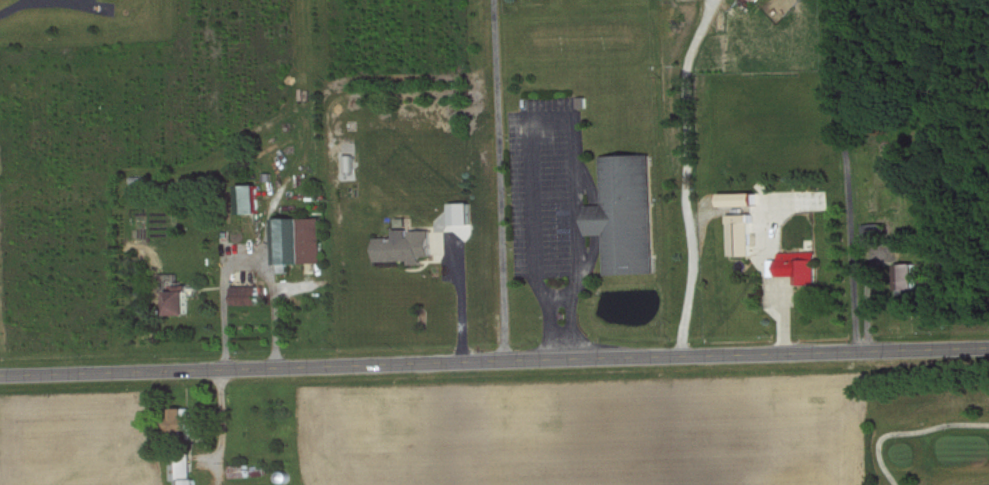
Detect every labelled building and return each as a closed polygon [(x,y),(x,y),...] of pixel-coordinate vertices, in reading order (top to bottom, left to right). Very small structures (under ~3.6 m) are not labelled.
[(578,96),(578,106),(586,106),(585,95),(578,96)] [(587,204),(588,233),(597,233),(604,233),(605,273),(654,271),(649,153),(601,155),(603,204),(596,204),(587,204)] [(239,184),(240,212),(259,212),(257,183),(239,184)] [(756,192),(757,204),(722,205),(722,192),(756,192)] [(458,227),(477,226),(476,205),(457,205),(458,227)] [(751,254),(730,254),(729,214),(750,213),(751,254)] [(276,218),(278,271),(288,271),(287,262),(323,261),(321,216),(276,218)] [(377,237),(378,260),(401,259),(410,259),(411,263),(422,263),(422,255),(432,255),(431,228),(411,229),(412,235),(377,237)] [(816,251),(815,284),(794,283),(794,275),(769,274),(769,258),(779,259),(779,250),(816,251)] [(898,263),(916,262),(916,297),(898,298),(898,263)] [(188,283),(175,283),(175,290),(169,290),(170,313),(189,313),(188,287),(188,283)] [(233,285),(233,303),(259,303),(259,284),(233,285)] [(191,407),(174,407),(175,416),(173,417),(173,429),(176,429),(176,433),(191,433),(191,407)] [(173,453),(173,479),(179,479),(179,484),(197,484),(197,477),(192,477),(191,453),(173,453)] [(232,464),(233,476),(249,475),(248,463),(232,464)] [(254,465),(254,474),(264,474),(264,464),(254,465)] [(282,470),(280,471),(278,473),(278,475),(278,477),(279,480),(281,481),(283,482),(285,482),(288,481),(289,478),(290,477),(290,475),(290,472),(288,471),(287,470),(285,469),(282,470)]
